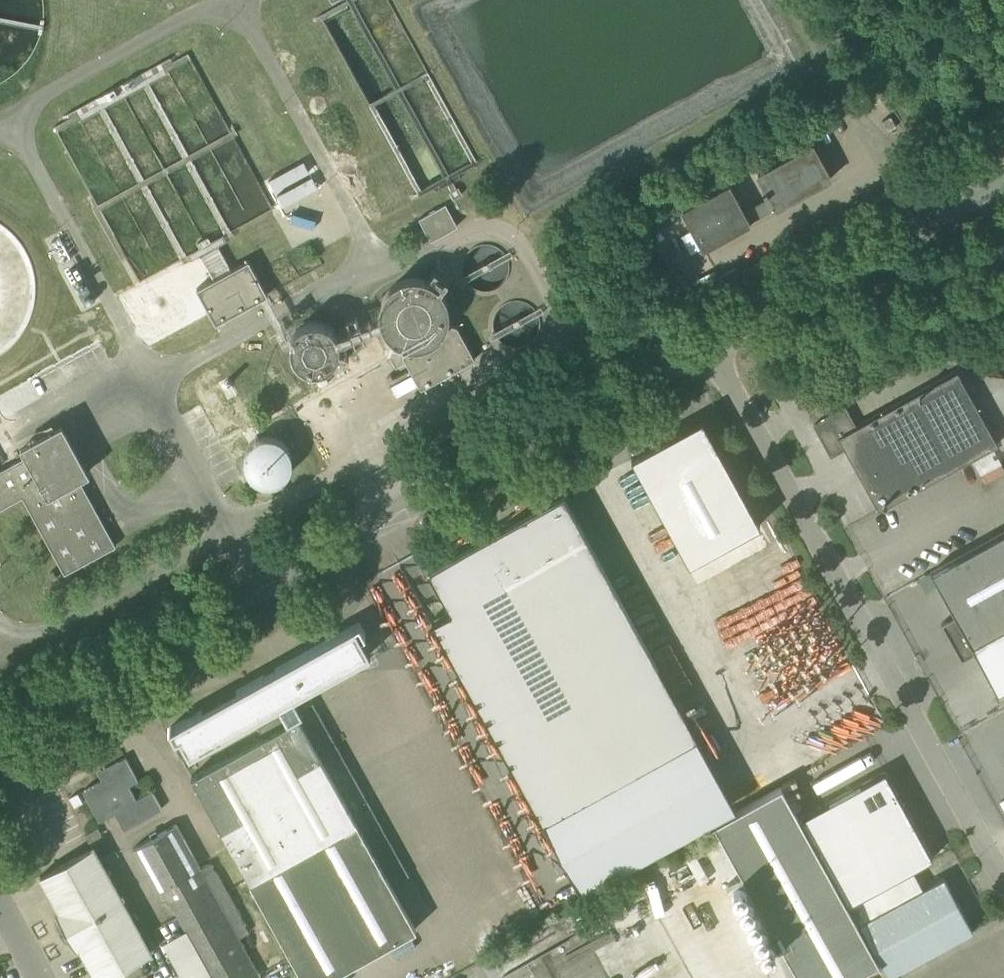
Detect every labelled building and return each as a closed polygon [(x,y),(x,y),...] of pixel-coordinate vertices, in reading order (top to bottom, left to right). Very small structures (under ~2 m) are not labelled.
[(454,197),(459,194),(453,184),(461,180),(459,176),(478,166),(388,0),(347,0),(320,15),(419,197),(433,189),(436,193),(448,186),(454,197)] [(170,57),(87,102),(68,113),(71,117),(55,126),(139,280),(189,253),(191,258),(201,253),(215,278),(197,288),(216,323),(268,295),(249,259),(231,269),(218,245),(235,236),(232,231),(274,208),(234,135),(238,133),(236,129),(231,131),(189,52),(172,61),(170,57)] [(703,248),(831,178),(812,144),(758,174),(771,198),(744,212),(729,185),(683,211),(703,248)] [(458,226),(446,204),(419,219),(431,241),(458,226)] [(740,276),(738,272),(735,267),(719,276),(722,281),(724,285),(740,276)] [(457,327),(446,323),(448,314),(447,304),(443,295),(436,287),(427,281),(416,278),(405,280),(395,284),(386,292),(382,300),(379,310),(380,319),(383,328),(389,336),(396,342),(389,356),(396,368),(406,362),(421,389),(475,359),(457,327)] [(334,361),(337,357),(342,359),(343,359),(345,359),(346,358),(346,357),(347,356),(347,355),(347,354),(347,353),(346,352),(346,351),(345,350),(340,348),(340,345),(340,342),(339,338),(338,335),(335,331),(332,327),(326,323),(321,321),(316,321),(312,321),(307,323),(302,325),(298,327),(295,331),(293,335),(291,340),(290,345),(290,350),(291,354),(294,360),(296,362),(298,364),(301,366),(306,369),(311,370),(317,371),(322,370),(327,367),(332,364),(334,361)] [(774,341),(760,348),(765,358),(779,351),(774,341)] [(846,406),(814,424),(813,424),(831,456),(845,448),(879,509),(997,444),(957,369),(856,425),(846,406)] [(761,524),(702,417),(631,457),(689,563),(761,524)] [(79,478),(90,472),(62,422),(20,445),(26,456),(0,470),(0,508),(22,496),(65,573),(116,545),(79,478)] [(244,452),(243,460),(244,469),(249,476),(255,482),(264,485),(272,485),(280,482),(287,476),(291,469),(293,460),(291,452),(287,444),(280,438),(272,435),(264,435),(255,438),(249,444),(244,452)] [(988,479),(1003,470),(1003,468),(995,452),(978,461),(988,479)] [(431,621),(541,822),(697,736),(564,493),(427,569),(450,611),(431,621)] [(931,572),(955,615),(941,623),(961,660),(976,652),(972,644),(1003,627),(1003,531),(931,572)] [(191,776),(303,977),(325,977),(416,928),(412,920),(429,911),(305,688),(370,652),(354,625),(169,728),(175,739),(180,736),(189,754),(253,718),(263,736),(191,776)] [(138,780),(135,774),(126,756),(109,765),(113,773),(83,790),(100,820),(115,812),(124,829),(162,808),(151,791),(136,799),(128,785),(138,780)] [(805,816),(802,817),(850,905),(935,858),(924,839),(923,839),(915,825),(916,825),(887,771),(820,808),(820,809),(806,817),(805,816)] [(714,821),(801,977),(850,977),(880,961),(859,924),(782,783),(714,821)] [(186,928),(213,977),(261,977),(176,824),(133,848),(156,891),(163,887),(186,928)] [(59,934),(123,899),(93,846),(40,875),(60,910),(57,912),(56,912),(65,930),(58,934),(59,934)] [(943,877),(859,924),(880,961),(888,976),(972,930),(943,877)] [(59,934),(59,935),(66,931),(76,949),(77,948),(80,946),(97,977),(105,977),(152,952),(123,899),(59,934)] [(579,926),(570,911),(558,918),(567,933),(579,926)]
